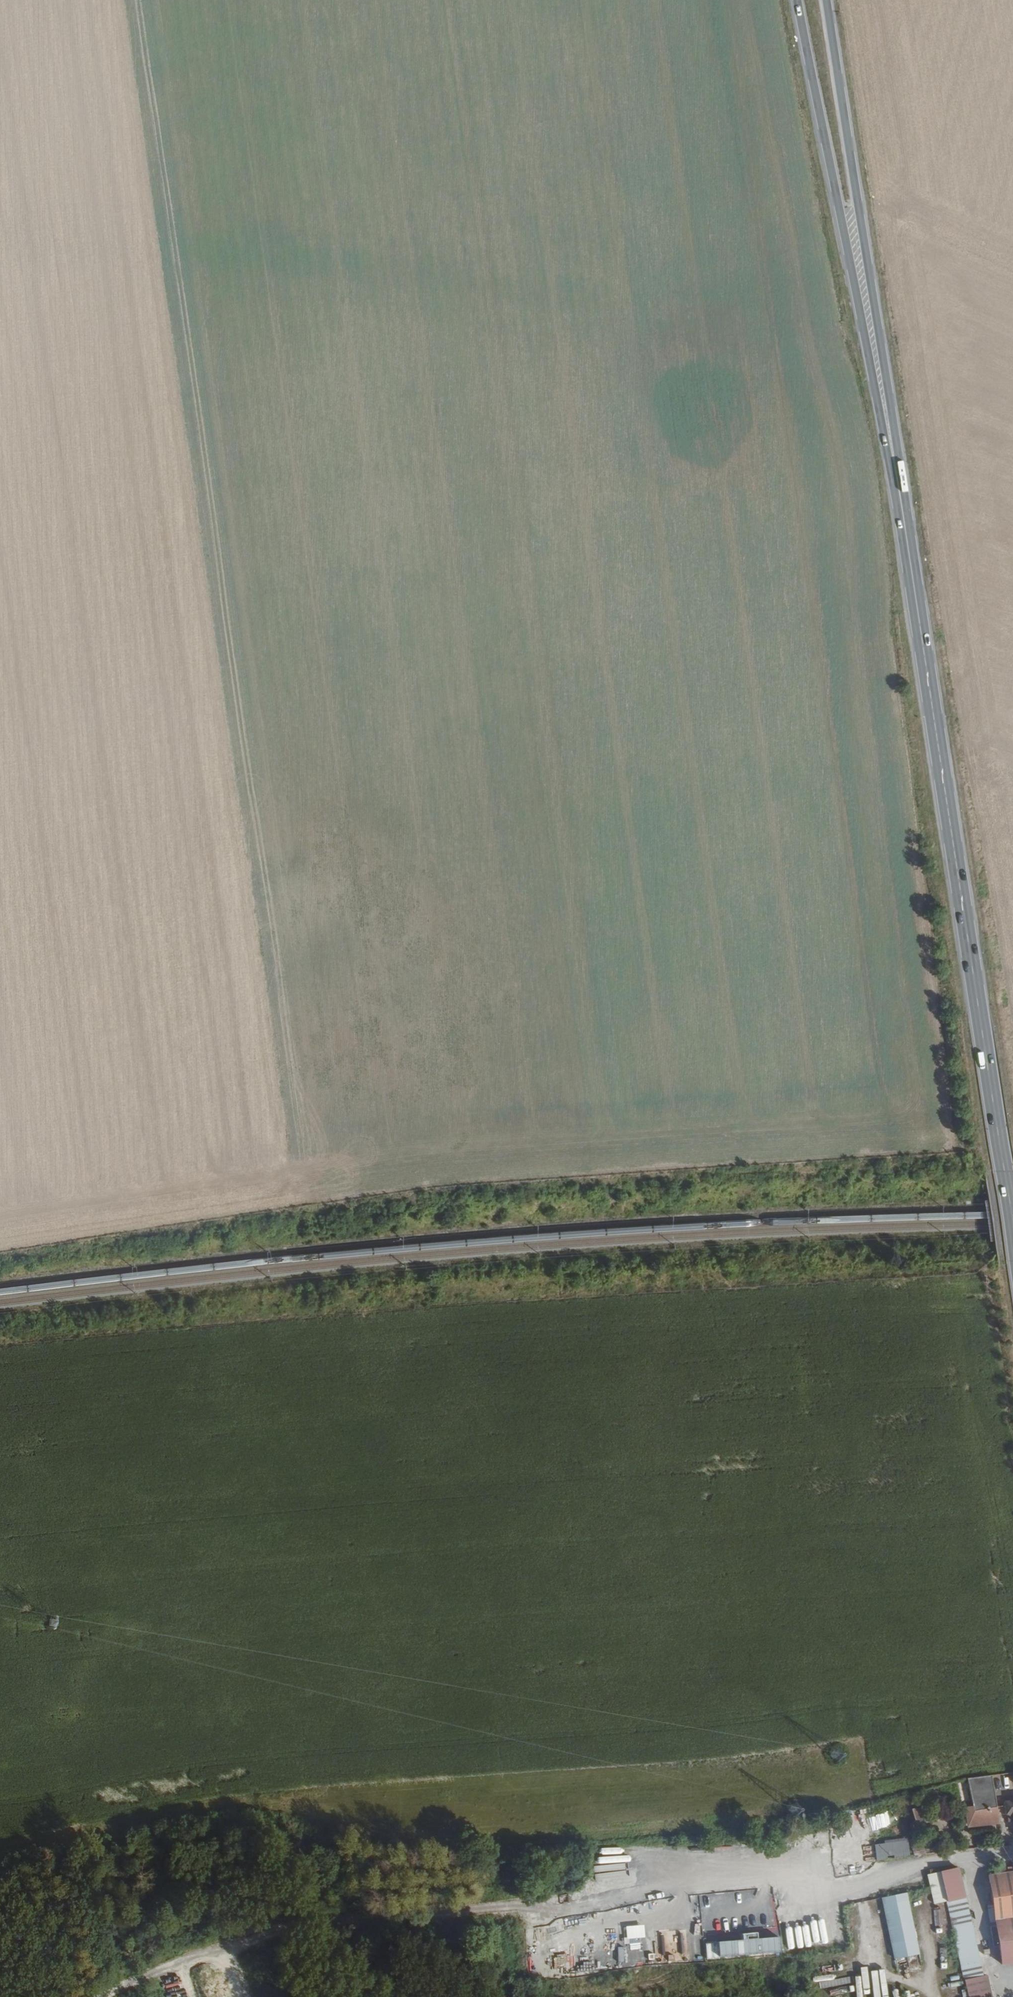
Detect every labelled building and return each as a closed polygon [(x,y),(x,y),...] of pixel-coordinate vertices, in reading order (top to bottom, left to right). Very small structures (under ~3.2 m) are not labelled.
[(993,1811),(989,1774),(966,1777),(971,1800),(965,1801),(966,1814),(993,1811)] [(1011,1789),(1008,1776),(1002,1777),(1005,1790),(1011,1789)] [(925,1806),(910,1807),(916,1825),(929,1821),(925,1806)] [(877,1861),(911,1855),(909,1839),(875,1844),(877,1861)] [(915,1855),(927,1853),(922,1840),(911,1844),(915,1855)] [(832,1844),(820,1845),(821,1863),(833,1863),(832,1844)] [(960,1867),(942,1872),(949,1899),(965,1965),(984,1961),(960,1867)] [(949,1899),(942,1872),(931,1875),(938,1902),(949,1899)] [(1012,1962),(1012,1872),(992,1876),(997,1903),(992,1904),(995,1922),(1000,1920),(1005,1944),(1008,1963),(1012,1962)] [(911,1895),(899,1898),(913,1958),(924,1955),(911,1895)] [(913,1958),(899,1898),(888,1900),(901,1960),(913,1958)] [(999,1945),(1005,1944),(1000,1920),(995,1922),(999,1945)] [(987,1973),(984,1961),(965,1965),(969,1978),(987,1973)] [(946,1973),(946,1985),(959,1985),(959,1973),(946,1973)] [(987,1973),(969,1978),(973,1996),(996,1996),(990,1973),(987,1973)]
